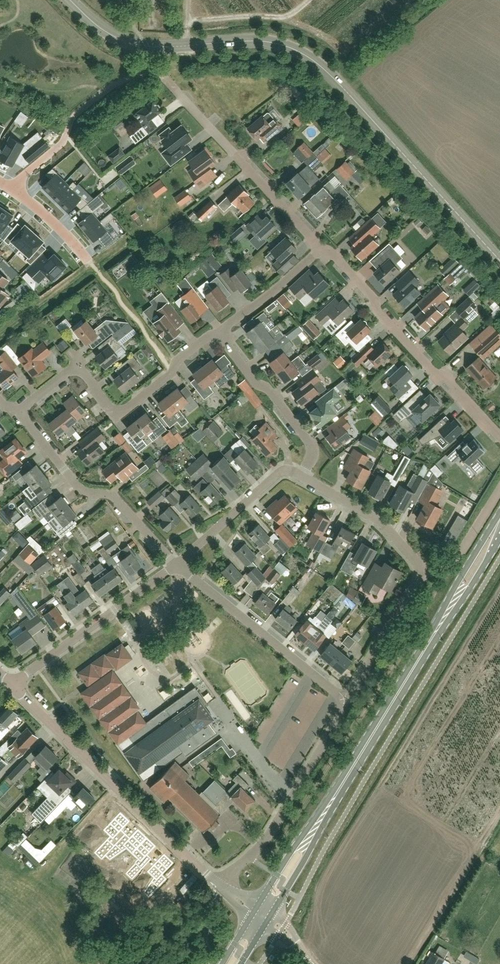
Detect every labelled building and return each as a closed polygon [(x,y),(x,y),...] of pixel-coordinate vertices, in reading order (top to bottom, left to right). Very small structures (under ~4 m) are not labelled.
[(143,127),(130,137),(135,144),(149,134),(157,127),(151,119),(158,114),(161,111),(153,100),(148,104),(146,103),(142,106),(143,108),(136,113),(134,115),(140,123),(143,127)] [(310,104),(293,119),(299,127),(316,112),(310,104)] [(21,111),(15,120),(22,124),(28,116),(21,111)] [(267,113),(248,129),(256,139),(260,136),(265,142),(282,128),(269,113),(267,113)] [(192,149),(187,142),(191,139),(181,126),(172,133),(169,128),(160,135),(163,139),(162,140),(168,149),(162,153),(171,165),(183,156),(192,149)] [(0,156),(0,159),(12,166),(20,153),(23,154),(29,162),(48,146),(42,139),(29,149),(24,146),(24,145),(10,138),(7,144),(5,143),(0,151),(2,152),(0,156)] [(304,142),(297,148),(307,159),(313,153),(304,142)] [(321,145),(313,153),(317,157),(326,149),(321,145)] [(113,163),(125,154),(120,146),(108,156),(113,163)] [(200,187),(211,179),(216,176),(210,167),(215,163),(213,162),(210,159),(211,159),(210,157),(211,155),(206,147),(197,153),(199,155),(189,162),(194,168),(189,172),(192,176),(200,187)] [(134,164),(129,157),(117,167),(121,173),(134,164)] [(286,179),(286,181),(287,183),(286,184),(292,191),(313,172),(323,163),(317,157),(307,166),(298,174),(295,176),(293,175),(291,175),(286,179)] [(345,161),(336,170),(345,181),(351,175),(355,172),(347,163),(345,161)] [(50,179),(43,187),(51,196),(65,182),(57,174),(58,173),(53,168),(45,174),(50,179)] [(313,172),(292,191),(299,198),(310,187),(319,179),(313,172)] [(361,175),(356,180),(360,185),(365,179),(361,175)] [(126,185),(120,178),(116,182),(121,189),(126,185)] [(151,187),(158,196),(169,188),(161,178),(151,187)] [(65,182),(51,196),(59,203),(73,190),(77,185),(73,181),(69,186),(65,182)] [(310,211),(340,184),(339,184),(335,188),(329,181),(316,194),(316,193),(304,204),(310,211)] [(239,184),(227,196),(218,205),(224,212),(233,203),(236,206),(237,206),(244,213),(254,203),(248,196),(249,195),(239,184)] [(341,186),(340,184),(310,211),(317,217),(328,207),(327,206),(336,199),(340,203),(349,194),(341,186)] [(73,190),(59,203),(68,212),(76,204),(81,209),(83,207),(88,203),(82,197),(81,198),(73,190)] [(175,198),(180,205),(191,198),(185,190),(175,198)] [(81,209),(77,212),(83,220),(78,224),(86,233),(100,222),(93,213),(100,207),(105,203),(98,195),(88,203),(83,207),(81,209)] [(195,214),(197,216),(202,222),(218,207),(211,200),(195,214)] [(0,213),(0,232),(1,232),(0,233),(0,239),(3,241),(11,232),(5,228),(10,219),(13,215),(10,213),(11,211),(4,207),(0,213)] [(100,222),(86,233),(93,242),(98,239),(105,247),(114,239),(104,226),(115,217),(111,213),(100,222)] [(348,238),(354,245),(351,249),(361,260),(377,245),(369,236),(384,222),(376,214),(355,233),(354,232),(348,238)] [(258,215),(246,226),(255,236),(260,236),(262,239),(276,227),(266,217),(262,220),(258,215)] [(12,230),(4,240),(8,244),(12,241),(20,249),(35,233),(25,225),(22,229),(17,235),(12,230)] [(246,234),(240,227),(228,238),(234,245),(246,234)] [(35,233),(20,249),(29,256),(26,260),(31,264),(40,255),(35,251),(40,246),(44,241),(35,233)] [(286,238),(271,251),(278,259),(272,265),(280,273),(281,274),(282,274),(290,266),(298,259),(293,253),(297,250),(291,244),(292,242),(289,239),(287,239),(286,238)] [(378,270),(374,274),(384,285),(399,271),(406,265),(401,259),(402,258),(400,256),(393,248),(388,243),(376,254),(385,264),(378,270)] [(37,261),(27,271),(36,280),(38,282),(46,274),(52,280),(53,278),(54,280),(61,273),(60,272),(66,265),(55,254),(49,260),(44,254),(37,261)] [(208,276),(222,266),(213,254),(199,264),(208,276)] [(134,255),(123,262),(129,271),(140,264),(134,255)] [(5,271),(10,267),(3,260),(0,263),(0,267),(5,271)] [(469,270),(462,262),(450,273),(455,279),(458,276),(459,277),(465,271),(466,273),(469,270)] [(221,275),(228,284),(233,290),(238,287),(241,291),(251,284),(240,270),(234,274),(230,268),(221,275)] [(318,273),(315,275),(309,269),(301,276),(302,277),(290,288),(300,299),(308,292),(313,297),(328,284),(318,273)] [(405,306),(419,293),(414,287),(419,282),(409,272),(396,284),(400,289),(394,295),(405,306)] [(0,306),(8,298),(7,297),(8,295),(2,289),(9,281),(0,273),(0,306)] [(444,279),(450,285),(456,279),(455,279),(450,273),(444,279)] [(220,291),(225,287),(217,276),(209,283),(207,280),(197,288),(205,297),(207,296),(218,310),(222,307),(223,307),(226,305),(226,303),(228,302),(225,298),(220,291)] [(185,278),(177,284),(184,292),(180,295),(182,297),(188,305),(182,310),(191,322),(202,314),(201,312),(208,307),(205,303),(195,290),(185,278)] [(28,280),(18,286),(24,296),(34,289),(28,280)] [(475,280),(471,283),(476,289),(480,286),(475,280)] [(447,309),(440,302),(447,295),(438,285),(424,297),(424,296),(416,303),(423,310),(415,318),(425,329),(441,314),(447,309)] [(285,310),(294,303),(291,298),(293,296),(288,290),(276,299),(285,310)] [(161,309),(150,317),(155,323),(159,329),(158,330),(162,336),(164,334),(168,340),(170,339),(172,340),(175,338),(175,335),(180,331),(177,327),(182,322),(168,303),(167,304),(165,301),(167,299),(161,292),(153,299),(161,309)] [(343,300),(340,302),(335,297),(329,303),(329,304),(316,316),(324,325),(329,321),(337,329),(347,321),(344,318),(353,311),(343,300)] [(468,297),(455,309),(463,318),(476,305),(471,300),(468,297)] [(2,308),(0,311),(0,315),(0,316),(6,311),(17,304),(16,303),(14,300),(2,308)] [(274,302),(266,308),(269,312),(277,306),(274,302)] [(499,306),(493,311),(493,312),(493,314),(493,315),(492,316),(492,317),(491,317),(492,318),(492,319),(493,318),(495,320),(499,315),(499,307),(499,306)] [(254,342),(268,332),(264,326),(271,321),(264,312),(254,320),(257,324),(246,333),(254,342)] [(67,318),(58,325),(64,332),(73,325),(67,318)] [(74,331),(73,332),(78,338),(80,337),(86,344),(97,336),(100,336),(99,341),(100,343),(112,333),(113,335),(129,323),(128,322),(107,319),(94,329),(87,320),(74,331)] [(321,333),(316,327),(309,319),(301,326),(309,334),(314,340),(321,333)] [(461,319),(456,324),(455,325),(456,326),(439,342),(450,353),(467,337),(461,330),(467,325),(461,319)] [(363,320),(362,321),(361,320),(355,325),(351,320),(336,334),(340,339),(344,335),(350,341),(358,351),(365,344),(360,339),(367,333),(370,330),(366,325),(366,324),(366,322),(366,321),(365,320),(363,320)] [(102,352),(96,357),(105,368),(119,357),(126,351),(122,346),(118,341),(127,334),(133,329),(134,329),(129,323),(113,335),(106,341),(110,346),(102,352)] [(293,324),(286,329),(289,334),(296,329),(293,324)] [(275,342),(279,348),(290,340),(295,336),(292,332),(287,336),(285,335),(285,334),(284,334),(283,335),(280,331),(276,334),(272,329),(268,332),(254,342),(261,352),(265,349),(275,342)] [(499,340),(499,336),(494,329),(473,347),(481,356),(499,340)] [(65,339),(57,345),(63,352),(70,346),(65,339)] [(299,355),(296,357),(291,361),(287,356),(294,351),(291,347),(293,345),(290,340),(279,348),(283,353),(273,360),(269,363),(277,372),(299,356),(299,355)] [(375,349),(367,356),(368,356),(377,366),(391,353),(382,342),(375,349)] [(19,359),(21,362),(33,376),(45,367),(41,360),(51,352),(43,343),(33,351),(32,349),(19,358),(19,359)] [(366,358),(368,356),(367,356),(375,349),(369,343),(360,351),(351,360),(357,366),(366,358)] [(3,348),(5,351),(8,354),(13,350),(8,344),(3,348)] [(5,351),(0,356),(0,360),(7,369),(0,374),(0,383),(4,389),(18,377),(12,370),(17,366),(17,365),(8,354),(5,351)] [(318,355),(308,363),(312,368),(315,366),(320,361),(321,360),(319,357),(318,355)] [(339,367),(347,361),(342,355),(334,361),(339,367)] [(141,366),(137,362),(133,356),(122,364),(127,370),(115,380),(124,391),(139,379),(134,372),(141,366)] [(306,365),(302,360),(299,356),(277,372),(284,382),(306,365)] [(321,360),(320,361),(325,368),(331,364),(326,357),(321,360)] [(495,377),(478,358),(467,369),(484,388),(495,377)] [(213,381),(219,387),(235,375),(227,365),(221,370),(212,359),(202,367),(213,381)] [(412,375),(408,370),(408,368),(406,365),(404,366),(403,365),(389,378),(395,384),(390,389),(402,401),(411,393),(403,384),(409,378),(412,375)] [(208,385),(213,381),(202,367),(193,375),(201,385),(196,389),(204,399),(214,392),(208,385)] [(320,380),(312,370),(301,378),(300,378),(295,381),(300,387),(292,393),(301,404),(317,393),(318,395),(327,389),(320,380)] [(246,379),(239,384),(256,408),(264,403),(246,379)] [(168,395),(179,409),(184,405),(189,412),(198,405),(191,395),(186,399),(177,388),(168,395)] [(315,401),(318,406),(310,413),(315,419),(314,420),(318,426),(335,413),(329,405),(339,398),(332,388),(315,401)] [(429,394),(418,405),(411,397),(393,414),(399,421),(412,413),(420,422),(439,404),(438,403),(439,402),(435,397),(433,398),(429,394)] [(67,409),(77,420),(80,424),(84,421),(81,417),(87,413),(73,395),(63,403),(67,409)] [(184,416),(179,409),(168,395),(158,403),(167,414),(162,418),(170,427),(184,416)] [(373,402),(384,415),(390,410),(378,397),(373,402)] [(71,425),(77,420),(67,409),(58,416),(72,434),(77,440),(81,437),(71,425)] [(368,417),(377,426),(385,418),(376,410),(368,417)] [(136,420),(147,434),(153,430),(158,437),(167,430),(159,420),(154,423),(146,413),(136,420)] [(69,437),(72,434),(58,416),(48,424),(58,436),(64,431),(69,437)] [(327,429),(330,434),(326,437),(335,448),(344,441),(345,442),(347,443),(348,442),(349,441),(350,439),(349,437),(350,437),(345,430),(350,426),(342,417),(333,424),(327,429)] [(423,444),(434,438),(440,435),(448,443),(463,430),(454,420),(450,425),(447,422),(447,423),(443,418),(442,418),(419,440),(423,444)] [(211,419),(200,427),(202,430),(202,431),(212,442),(224,432),(213,421),(211,419)] [(142,439),(147,434),(136,420),(127,428),(135,439),(130,442),(138,452),(147,445),(142,439)] [(255,437),(252,439),(267,455),(276,447),(271,440),(277,435),(266,423),(260,428),(262,430),(255,437)] [(105,438),(97,428),(80,442),(84,447),(77,452),(87,465),(104,451),(98,443),(105,438)] [(185,439),(179,431),(175,434),(172,430),(164,436),(173,448),(185,439)] [(116,435),(119,444),(127,442),(124,432),(116,435)] [(1,452),(6,459),(0,463),(0,467),(6,475),(19,466),(14,460),(26,451),(16,439),(1,452)] [(238,455),(235,458),(248,473),(257,464),(245,450),(247,447),(240,439),(231,447),(238,455)] [(460,455),(476,474),(484,466),(476,458),(484,450),(474,439),(468,444),(467,443),(466,444),(463,441),(447,456),(452,462),(460,455)] [(347,462),(343,468),(351,472),(347,480),(360,487),(369,470),(374,463),(367,459),(368,457),(354,450),(347,462)] [(122,480),(137,468),(125,453),(103,471),(111,482),(118,476),(122,480)] [(197,459),(207,471),(214,465),(203,453),(197,459)] [(404,455),(394,474),(400,477),(410,459),(404,455)] [(221,472),(218,474),(231,488),(240,479),(228,466),(230,465),(223,457),(215,465),(221,472)] [(196,481),(207,471),(197,459),(191,464),(189,461),(184,466),(186,469),(196,481)] [(428,468),(424,463),(417,475),(413,473),(405,488),(400,485),(390,504),(397,508),(397,510),(401,513),(403,511),(404,511),(409,501),(415,505),(421,494),(428,481),(433,473),(428,468)] [(22,468),(12,476),(16,481),(23,476),(30,485),(44,474),(36,464),(33,467),(26,473),(22,468)] [(138,470),(141,474),(148,468),(146,464),(138,470)] [(381,499),(389,483),(390,481),(393,476),(387,472),(384,478),(378,475),(369,492),(373,495),(373,497),(378,500),(380,499),(381,499)] [(429,484),(422,496),(421,496),(418,501),(425,505),(425,506),(423,505),(420,512),(421,512),(418,519),(432,527),(441,509),(435,506),(436,502),(434,500),(439,490),(443,483),(434,473),(428,484),(429,484)] [(28,487),(23,491),(28,498),(24,501),(25,502),(30,508),(34,505),(35,505),(45,498),(41,492),(48,486),(52,484),(44,474),(30,485),(28,487)] [(203,478),(193,488),(199,495),(201,493),(205,498),(204,499),(208,503),(209,502),(212,505),(222,496),(211,484),(210,483),(209,484),(209,485),(203,478)] [(171,484),(163,489),(166,495),(175,490),(171,484)] [(159,490),(146,502),(153,509),(165,497),(159,490)] [(166,497),(173,505),(177,501),(191,517),(201,508),(190,495),(185,500),(180,494),(176,498),(171,492),(166,497)] [(56,516),(69,506),(68,504),(68,502),(65,497),(63,498),(61,496),(56,501),(49,505),(45,499),(34,508),(39,515),(41,513),(48,522),(56,516)] [(267,510),(280,524),(296,508),(285,496),(275,505),(273,504),(267,510)] [(76,515),(69,506),(56,516),(48,522),(52,527),(59,536),(68,529),(64,524),(71,519),(76,515)] [(167,532),(181,520),(169,506),(163,511),(161,508),(156,513),(163,520),(160,523),(167,532)] [(12,517),(23,530),(34,521),(28,514),(24,517),(20,511),(12,517)] [(320,552),(325,542),(328,538),(322,534),(330,520),(317,512),(308,528),(314,531),(307,545),(320,552)] [(457,538),(467,521),(458,516),(448,533),(457,538)] [(297,540),(282,524),(274,530),(290,547),(297,540)] [(266,541),(269,538),(270,538),(258,525),(248,534),(258,545),(257,547),(264,554),(271,548),(266,541)] [(325,542),(320,552),(332,559),(339,544),(346,548),(354,533),(342,527),(334,541),(332,545),(325,542)] [(24,547),(29,540),(18,531),(13,537),(24,547)] [(111,552),(116,548),(119,546),(118,545),(109,533),(100,540),(104,546),(109,553),(111,552)] [(93,551),(102,545),(98,540),(90,546),(93,551)] [(277,547),(283,553),(289,549),(281,540),(275,545),(277,547)] [(363,543),(356,555),(352,562),(346,559),(340,569),(351,575),(356,566),(364,570),(366,566),(367,566),(376,550),(363,543)] [(30,564),(39,554),(28,544),(19,554),(28,562),(30,564)] [(257,566),(252,560),(256,557),(245,544),(243,545),(241,544),(236,548),(236,551),(235,553),(246,566),(247,565),(251,570),(247,574),(257,585),(265,578),(266,577),(257,567),(257,566)] [(112,557),(117,564),(117,565),(122,561),(130,574),(140,566),(136,560),(138,559),(128,545),(122,549),(119,552),(116,554),(113,556),(112,557)] [(104,547),(98,550),(106,561),(112,557),(109,553),(104,546),(104,547)] [(73,554),(67,558),(78,573),(78,572),(80,575),(86,571),(73,554)] [(52,566),(48,560),(45,555),(44,555),(43,555),(31,564),(32,566),(34,569),(39,576),(52,566)] [(279,561),(266,578),(273,584),(280,575),(281,575),(287,568),(279,561)] [(30,573),(34,569),(32,566),(30,564),(28,562),(24,567),(30,573)] [(376,563),(362,587),(375,594),(380,585),(390,591),(401,571),(385,562),(383,567),(376,563)] [(122,579),(114,568),(112,570),(109,572),(105,567),(104,568),(100,563),(96,566),(111,588),(122,579)] [(221,572),(232,585),(233,585),(236,588),(240,584),(237,580),(242,576),(231,563),(221,572)] [(100,596),(111,588),(96,566),(91,569),(95,575),(94,576),(97,581),(92,584),(100,596)] [(78,572),(78,573),(73,576),(81,587),(86,583),(80,575),(78,572)] [(252,596),(258,587),(245,573),(242,576),(246,579),(249,583),(243,590),(252,596)] [(63,581),(83,608),(93,601),(85,590),(80,594),(77,589),(76,590),(67,578),(63,581)] [(79,611),(83,608),(63,581),(57,586),(69,602),(65,604),(73,615),(74,616),(76,617),(80,614),(80,612),(79,611)] [(331,584),(323,593),(327,597),(334,602),(342,593),(331,584)] [(255,602),(268,613),(279,598),(271,592),(273,590),(268,587),(263,593),(262,593),(255,602)] [(294,587),(282,601),(287,605),(296,595),(299,591),(294,587)] [(353,599),(358,591),(351,587),(346,596),(353,599)] [(11,593),(5,588),(0,594),(0,605),(11,593)] [(22,607),(28,602),(20,591),(13,596),(22,607)] [(65,621),(55,607),(51,609),(46,603),(37,609),(42,617),(44,615),(54,629),(65,621)] [(283,609),(275,619),(289,630),(297,620),(289,614),(293,609),(287,605),(283,609)] [(305,642),(326,615),(329,611),(325,608),(317,618),(315,616),(310,622),(307,620),(295,634),(305,642)] [(31,635),(38,631),(46,626),(37,614),(30,619),(29,618),(19,625),(20,626),(24,632),(12,640),(21,653),(36,642),(31,635)] [(337,628),(330,623),(332,620),(326,615),(305,642),(314,650),(326,635),(329,638),(337,628)] [(345,646),(352,638),(348,635),(342,642),(335,637),(320,655),(331,664),(341,652),(345,646)] [(352,638),(345,646),(349,649),(355,641),(352,638)] [(106,653),(79,673),(86,683),(88,686),(89,687),(81,693),(118,744),(128,736),(130,739),(124,743),(128,750),(124,753),(144,780),(160,769),(183,752),(186,757),(217,734),(216,733),(209,723),(214,719),(205,706),(208,704),(195,687),(168,707),(147,722),(135,705),(138,703),(129,690),(128,691),(114,670),(117,668),(117,669),(133,658),(133,657),(125,647),(122,643),(122,644),(107,654),(106,653)] [(341,652),(331,664),(341,672),(351,661),(341,652)] [(2,732),(6,727),(19,715),(9,705),(0,714),(0,730),(2,732)] [(22,734),(18,729),(7,741),(11,745),(9,747),(16,754),(19,757),(26,750),(28,747),(37,737),(28,728),(22,734)] [(193,767),(222,745),(218,740),(189,761),(193,767)] [(46,745),(35,757),(43,765),(37,770),(41,774),(38,778),(41,782),(52,771),(48,767),(58,757),(46,745)] [(232,749),(231,749),(226,753),(230,758),(233,756),(236,754),(232,749)] [(30,764),(25,759),(8,776),(15,782),(31,764),(30,764)] [(220,815),(214,809),(199,795),(185,781),(190,776),(175,762),(150,788),(164,802),(168,797),(204,832),(210,825),(214,829),(218,825),(214,821),(220,815)] [(44,802),(33,813),(38,818),(38,819),(41,822),(44,819),(51,812),(66,796),(70,793),(72,790),(68,786),(75,780),(70,775),(67,778),(64,775),(59,770),(55,774),(52,771),(41,782),(36,787),(38,789),(39,788),(49,798),(45,803),(44,802)] [(199,795),(214,809),(220,815),(234,801),(236,803),(245,811),(255,800),(245,790),(249,785),(238,774),(233,779),(236,782),(227,791),(214,779),(202,792),(199,795)] [(66,796),(51,812),(55,817),(56,817),(67,806),(71,810),(78,803),(84,809),(94,799),(83,788),(74,797),(71,800),(66,796)] [(51,812),(44,819),(49,824),(55,817),(51,812)] [(120,813),(106,829),(114,837),(111,840),(116,845),(123,837),(124,836),(120,832),(129,822),(120,813)] [(123,837),(116,845),(121,850),(124,846),(132,854),(147,838),(138,830),(128,840),(124,836),(123,837)] [(17,846),(27,836),(23,832),(17,838),(19,840),(17,842),(15,840),(13,842),(17,846)] [(147,838),(132,854),(140,862),(137,865),(142,870),(150,861),(146,857),(155,847),(147,838)] [(51,840),(42,849),(47,854),(56,844),(51,840)] [(164,855),(149,870),(158,878),(156,880),(155,882),(160,887),(168,878),(163,874),(173,863),(164,855)] [(445,959),(444,958),(446,955),(449,951),(439,945),(437,949),(435,953),(433,951),(425,963),(442,963),(445,959)]
